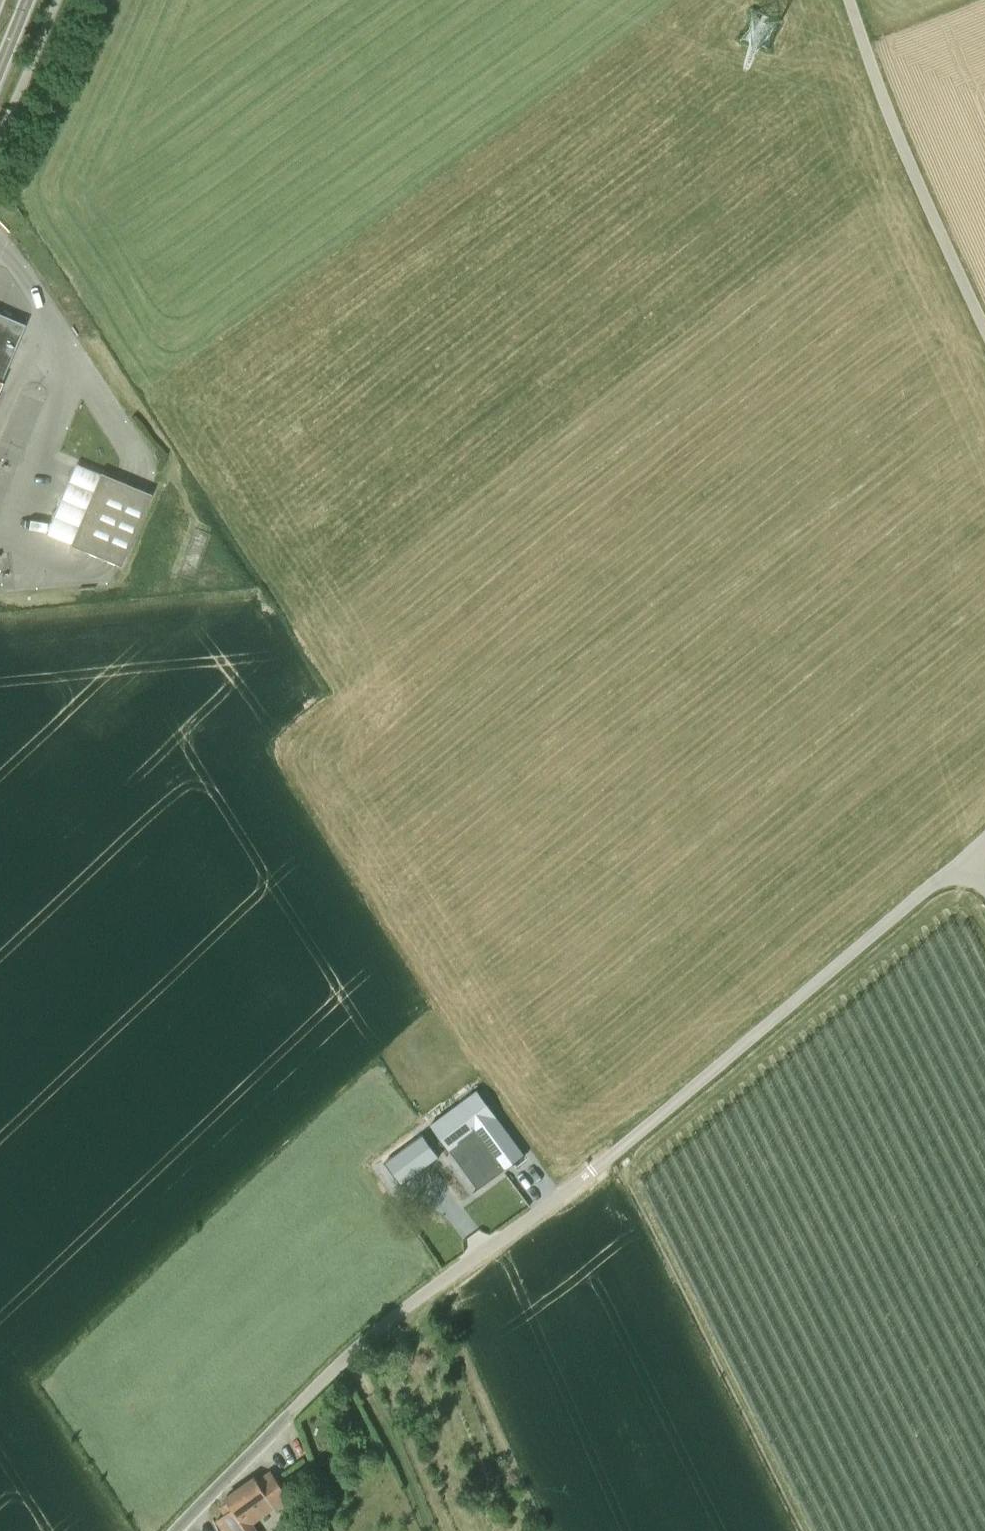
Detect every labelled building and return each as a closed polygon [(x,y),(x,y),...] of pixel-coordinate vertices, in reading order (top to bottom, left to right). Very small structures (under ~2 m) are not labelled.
[(26,322),(23,321),(23,322),(0,313),(0,384),(26,322)] [(98,472),(79,464),(51,538),(70,545),(98,472)] [(130,485),(98,472),(70,545),(99,557),(121,566),(151,494),(130,485)] [(450,1150),(475,1131),(496,1116),(478,1091),(432,1125),(450,1150)] [(496,1116),(475,1131),(504,1170),(524,1155),(495,1116),(496,1116)] [(391,1148),(403,1169),(428,1154),(416,1134),(391,1148)] [(278,1510),(292,1500),(272,1471),(258,1480),(256,1477),(226,1498),(233,1508),(218,1518),(227,1530),(259,1530),(254,1524),(276,1508),(278,1510)]
